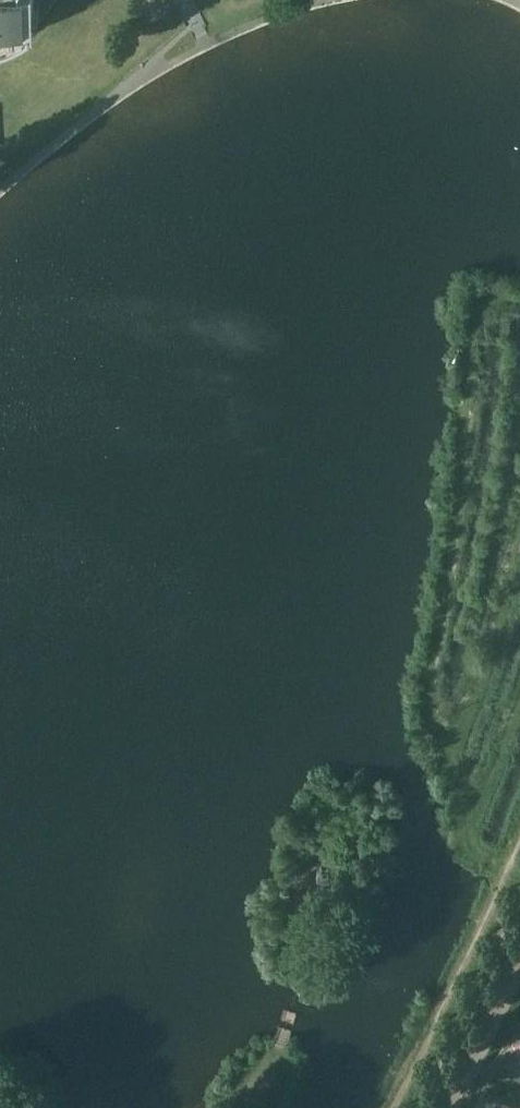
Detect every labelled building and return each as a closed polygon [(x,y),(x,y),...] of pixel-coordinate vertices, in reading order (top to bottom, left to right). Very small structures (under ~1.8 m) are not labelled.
[(48,12),(51,8),(55,3),(56,0),(0,0),(0,43),(4,42),(9,40),(14,38),(19,36),(23,33),(28,31),(32,28),(35,25),(39,22),(42,19),(45,16),(48,12)] [(510,1066),(519,1071),(519,1044),(510,1066)] [(495,1094),(491,1104),(496,1106),(495,1107),(519,1107),(519,1106),(495,1094)]
